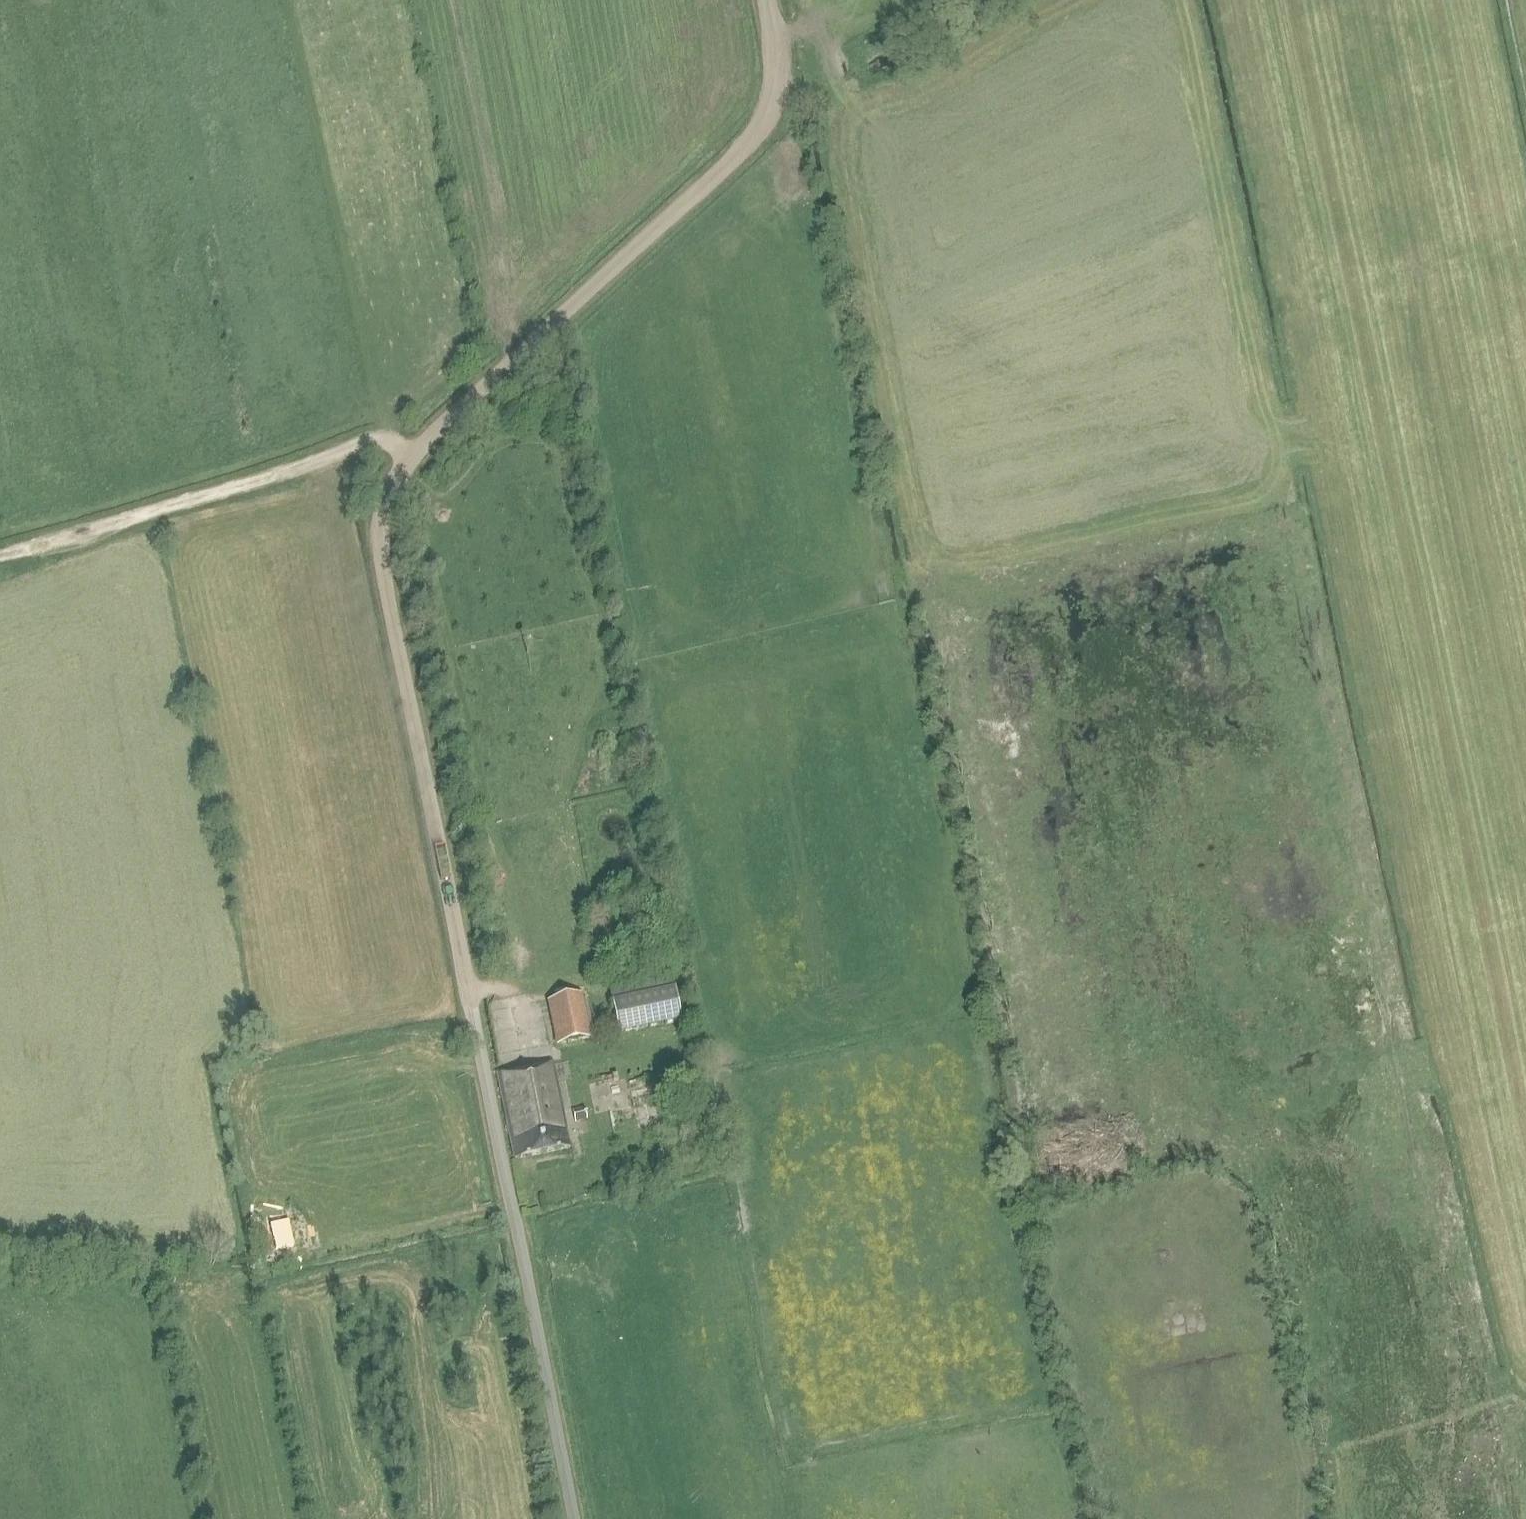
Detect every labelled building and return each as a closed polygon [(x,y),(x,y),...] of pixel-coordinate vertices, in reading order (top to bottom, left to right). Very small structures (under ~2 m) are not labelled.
[(618,1034),(680,1021),(674,989),(611,1003),(618,1034)] [(587,1037),(578,996),(548,1002),(556,1044),(587,1037)] [(570,1149),(553,1065),(498,1076),(514,1159),(570,1149)] [(586,1119),(583,1108),(571,1110),(574,1121),(586,1119)] [(270,1224),(275,1249),(294,1245),(289,1221),(270,1224)]
